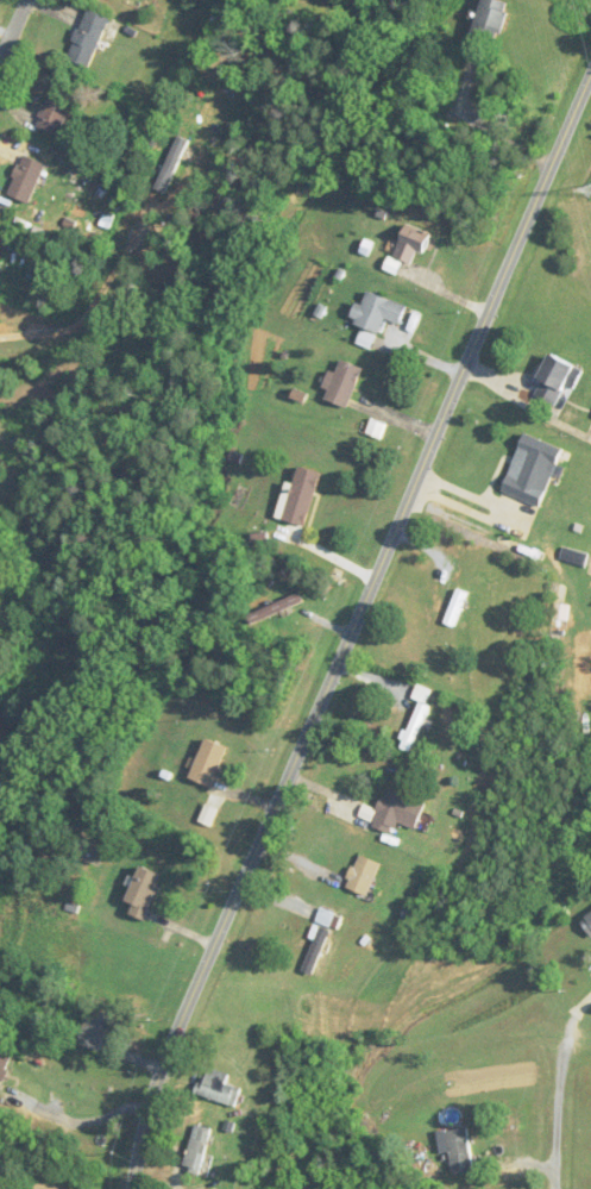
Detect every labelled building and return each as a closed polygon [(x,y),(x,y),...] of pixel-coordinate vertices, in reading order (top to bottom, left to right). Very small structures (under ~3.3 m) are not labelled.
[(500,42),(513,4),(502,0),(484,0),(469,46),(487,52),(492,40),(500,42)] [(111,17),(87,8),(68,59),(92,68),(111,17)] [(59,135),(74,102),(52,92),(37,125),(59,135)] [(30,204),(47,166),(25,156),(8,194),(30,204)] [(70,213),(86,222),(95,207),(78,198),(70,213)] [(433,237),(412,225),(394,255),(415,267),(433,237)] [(8,246),(0,243),(0,264),(8,246)] [(386,321),(400,327),(408,308),(370,292),(363,306),(358,304),(351,322),(381,335),(386,321)] [(584,369),(554,354),(534,395),(560,407),(570,387),(574,389),(584,369)] [(323,397),(347,408),(365,369),(343,360),(337,374),(334,373),(323,397)] [(503,492),(543,508),(566,449),(525,434),(503,492)] [(306,527),(322,473),(300,467),(295,485),(287,483),(277,519),(306,527)] [(39,507),(45,492),(29,486),(24,501),(39,507)] [(294,588),(284,585),(273,627),(283,629),(294,588)] [(446,624),(455,627),(468,594),(459,590),(446,624)] [(421,701),(401,748),(411,752),(436,693),(419,685),(414,698),(421,701)] [(192,781),(213,788),(227,747),(206,740),(192,781)] [(428,804),(389,787),(372,825),(393,835),(399,822),(417,829),(428,804)] [(345,887),(368,898),(384,866),(361,854),(345,887)] [(164,876),(141,866),(126,901),(135,905),(131,915),(145,921),(164,876)] [(423,911),(409,906),(404,918),(419,923),(423,911)] [(319,924),(304,972),(317,976),(336,916),(321,911),(317,924),(319,924)] [(581,922),(590,936),(590,914),(581,922)] [(113,1015),(92,1007),(79,1045),(100,1052),(113,1015)] [(0,1052),(0,1082),(14,1061),(0,1052)] [(238,1107),(243,1090),(227,1085),(230,1074),(206,1068),(198,1096),(238,1107)] [(185,1172),(204,1176),(214,1129),(195,1125),(185,1172)] [(474,1173),(468,1130),(447,1133),(453,1176),(474,1173)]
